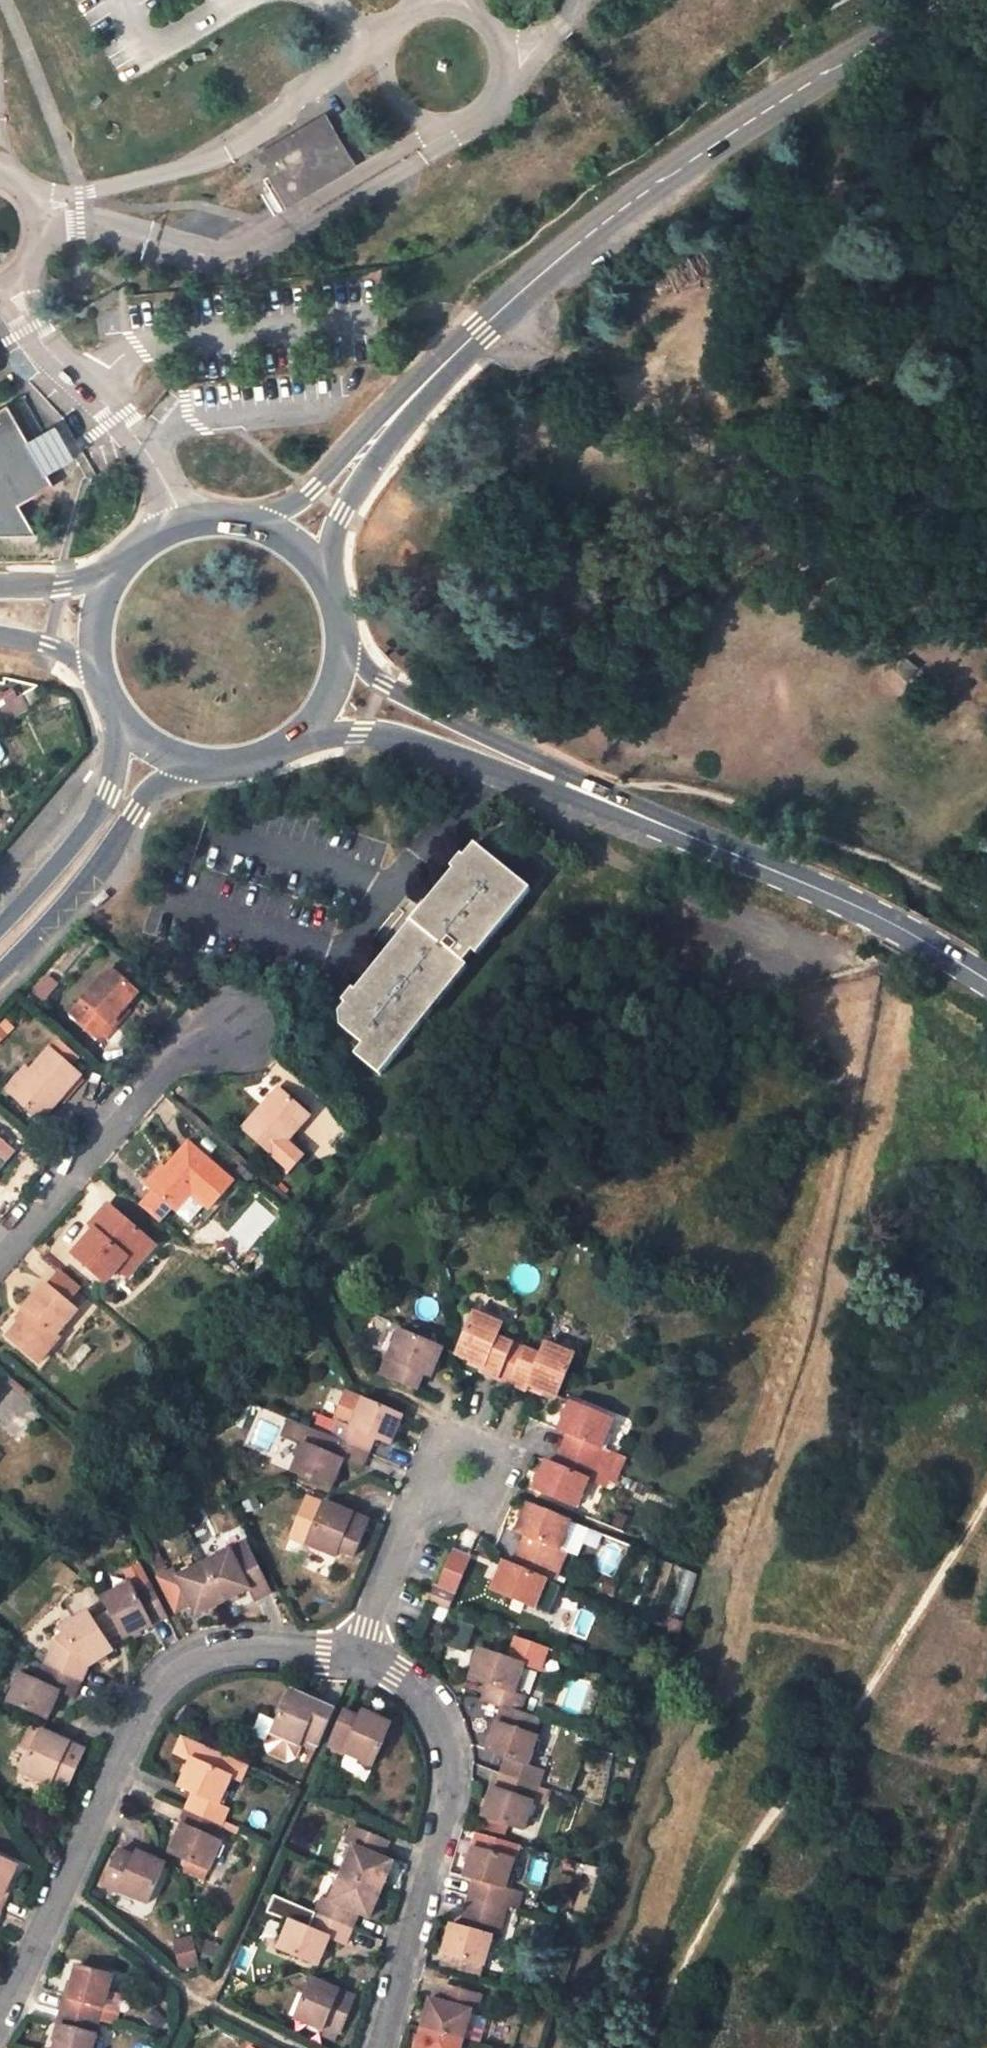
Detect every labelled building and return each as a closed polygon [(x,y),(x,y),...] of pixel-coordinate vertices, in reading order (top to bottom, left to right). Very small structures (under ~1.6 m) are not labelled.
[(354,160),(331,121),(275,155),(283,170),(272,177),(291,208),(304,201),(300,194),(355,161),(354,160)] [(34,530),(16,502),(50,480),(42,467),(23,434),(5,403),(0,406),(0,532),(34,530)] [(52,417),(23,434),(42,467),(72,448),(52,417)] [(503,867),(478,846),(468,858),(465,855),(455,868),(458,870),(358,991),(355,989),(345,1001),(341,1012),(342,1027),(365,1046),(356,1056),(382,1076),(471,968),(466,965),(476,954),(480,957),(534,892),(509,871),(501,881),(496,876),(503,867)] [(139,993),(110,968),(70,1013),(102,1041),(116,1026),(113,1023),(126,1007),(139,993)] [(116,1026),(130,1011),(126,1007),(113,1023),(116,1026)] [(81,1075),(51,1049),(12,1094),(41,1120),(81,1075)] [(25,1066),(7,1090),(12,1094),(31,1071),(25,1066)] [(280,1089),(244,1129),(274,1155),(292,1172),(307,1156),(288,1140),(310,1115),(280,1089)] [(13,1151),(0,1140),(0,1165),(13,1151)] [(191,1141),(150,1188),(155,1192),(173,1208),(178,1213),(198,1189),(215,1202),(234,1179),(191,1141)] [(198,1189),(178,1213),(199,1232),(220,1207),(215,1202),(198,1189)] [(161,1223),(173,1208),(155,1192),(142,1207),(161,1223)] [(154,1245),(110,1206),(97,1220),(105,1226),(99,1233),(96,1230),(75,1253),(106,1281),(120,1268),(128,1260),(136,1267),(154,1245)] [(97,1220),(91,1226),(96,1230),(99,1233),(105,1226),(97,1220)] [(120,1268),(128,1275),(136,1267),(128,1260),(120,1268)] [(57,1335),(78,1311),(68,1303),(82,1288),(63,1271),(49,1285),(46,1282),(23,1309),(27,1313),(19,1323),(8,1334),(40,1362),(60,1338),(57,1335)] [(23,1309),(14,1318),(19,1323),(27,1313),(23,1309)] [(505,1324),(475,1311),(456,1356),(483,1367),(480,1373),(498,1381),(515,1343),(500,1337),(505,1324)] [(443,1349),(400,1330),(381,1374),(418,1390),(424,1374),(432,1377),(443,1349)] [(548,1342),(542,1355),(526,1347),(510,1385),(527,1392),(529,1385),(557,1397),(576,1353),(548,1342)] [(526,1347),(515,1343),(498,1381),(510,1385),(526,1347)] [(337,1414),(339,1420),(332,1436),(371,1452),(377,1437),(391,1443),(403,1415),(362,1398),(350,1393),(345,1396),(337,1414)] [(603,1449),(615,1421),(570,1402),(558,1429),(570,1433),(563,1449),(600,1464),(606,1450),(603,1449)] [(332,1436),(339,1420),(316,1411),(309,1426),(332,1436)] [(304,1443),(291,1471),(332,1489),(344,1461),(364,1468),(371,1452),(332,1436),(326,1452),(304,1443)] [(578,1508),(590,1479),(594,1481),(600,1464),(563,1449),(556,1463),(547,1459),(534,1489),(578,1508)] [(352,1558),(369,1521),(326,1501),(307,1544),(335,1557),(338,1551),(352,1558)] [(560,1548),(571,1521),(528,1502),(516,1532),(525,1536),(513,1564),(545,1577),(551,1563),(557,1566),(563,1549),(560,1548)] [(566,1570),(583,1526),(571,1521),(560,1548),(563,1549),(557,1566),(566,1570)] [(239,1563),(231,1548),(205,1562),(225,1602),(250,1590),(256,1601),(272,1592),(254,1557),(239,1563)] [(456,1594),(472,1557),(455,1550),(439,1587),(435,1585),(428,1601),(449,1609),(456,1594)] [(168,1571),(159,1553),(150,1557),(159,1576),(168,1571)] [(551,1613),(563,1585),(551,1580),(545,1577),(513,1564),(505,1560),(492,1589),(551,1613)] [(205,1562),(175,1575),(172,1569),(168,1571),(159,1576),(178,1612),(191,1605),(196,1615),(225,1602),(205,1562)] [(557,1566),(551,1563),(545,1577),(551,1580),(557,1566)] [(135,1589),(131,1583),(105,1596),(124,1637),(168,1617),(151,1582),(135,1589)] [(63,1628),(67,1634),(57,1641),(46,1664),(82,1681),(89,1667),(113,1650),(89,1612),(63,1628)] [(481,1649),(471,1677),(488,1683),(482,1699),(502,1706),(521,1712),(526,1697),(516,1693),(526,1664),(481,1649)] [(38,1680),(22,1674),(10,1700),(49,1719),(62,1691),(75,1697),(82,1681),(46,1664),(38,1680)] [(335,1709),(292,1689),(273,1734),(268,1745),(271,1753),(289,1761),(297,1757),(302,1745),(305,1738),(320,1744),(335,1709)] [(502,1706),(488,1751),(507,1758),(529,1766),(540,1737),(535,1735),(540,1718),(521,1712),(502,1706)] [(341,1751),(373,1765),(392,1724),(363,1710),(360,1717),(348,1711),(332,1747),(341,1751)] [(43,1729),(22,1772),(52,1787),(55,1780),(69,1786),(87,1750),(43,1729)] [(191,1760),(180,1785),(195,1792),(188,1807),(224,1822),(231,1807),(221,1803),(233,1775),(241,1779),(248,1764),(183,1735),(175,1754),(191,1760)] [(305,1738),(302,1745),(317,1751),(320,1744),(305,1738)] [(328,1756),(337,1760),(341,1751),(332,1747),(328,1756)] [(529,1766),(507,1758),(502,1772),(541,1785),(545,1772),(529,1766)] [(493,1787),(483,1816),(489,1818),(507,1825),(526,1831),(536,1799),(541,1785),(502,1772),(497,1788),(493,1787)] [(541,1785),(536,1799),(546,1803),(550,1788),(541,1785)] [(184,1823),(172,1851),(211,1868),(223,1840),(218,1838),(224,1822),(188,1807),(182,1822),(184,1823)] [(489,1818),(486,1827),(505,1834),(507,1825),(489,1818)] [(352,1826),(346,1842),(352,1844),(340,1871),(384,1889),(395,1861),(383,1856),(390,1842),(352,1826)] [(474,1846),(465,1877),(474,1879),(469,1896),(508,1907),(512,1890),(508,1889),(516,1859),(474,1846)] [(120,1851),(104,1887),(117,1893),(118,1891),(148,1904),(165,1863),(162,1861),(138,1851),(135,1857),(120,1851)] [(0,1857),(0,1910),(3,1912),(9,1898),(4,1896),(10,1881),(18,1865),(0,1857)] [(361,1914),(371,1918),(384,1889),(340,1871),(329,1899),(323,1896),(316,1912),(354,1928),(361,1914)] [(9,1898),(16,1884),(10,1881),(4,1896),(9,1898)] [(519,1910),(524,1893),(512,1890),(508,1907),(519,1910)] [(461,1926),(451,1924),(443,1952),(464,1958),(484,1964),(487,1965),(495,1936),(500,1938),(508,1907),(469,1896),(461,1926)] [(331,1936),(348,1944),(354,1928),(316,1912),(310,1928),(331,1936)] [(310,1928),(290,1920),(278,1948),(319,1965),(331,1936),(310,1928)] [(193,1936),(175,1940),(182,1968),(199,1964),(193,1936)] [(484,1964),(464,1958),(461,1970),(482,1976),(484,1964)] [(112,1976),(80,1966),(74,1985),(70,2000),(65,1999),(61,2010),(99,2021),(112,1976)] [(338,2037),(339,2038),(356,1997),(312,1978),(304,1997),(294,2016),(324,2030),(338,2037)] [(74,1985),(69,1984),(65,1999),(70,2000),(74,1985)] [(465,2039),(494,2047),(505,2047),(512,2025),(478,2015),(478,2014),(483,1995),(445,1984),(440,2001),(431,1998),(423,2028),(465,2039)] [(304,1997),(291,1992),(284,2010),(294,2016),(304,1997)] [(63,2024),(59,2038),(56,2047),(92,2047),(99,2021),(61,2010),(59,2023),(63,2024)] [(59,2023),(54,2037),(59,2038),(63,2024),(59,2023)] [(465,2039),(423,2028),(417,2047),(462,2047),(465,2039)] [(324,2030),(321,2037),(335,2043),(338,2037),(324,2030)]
